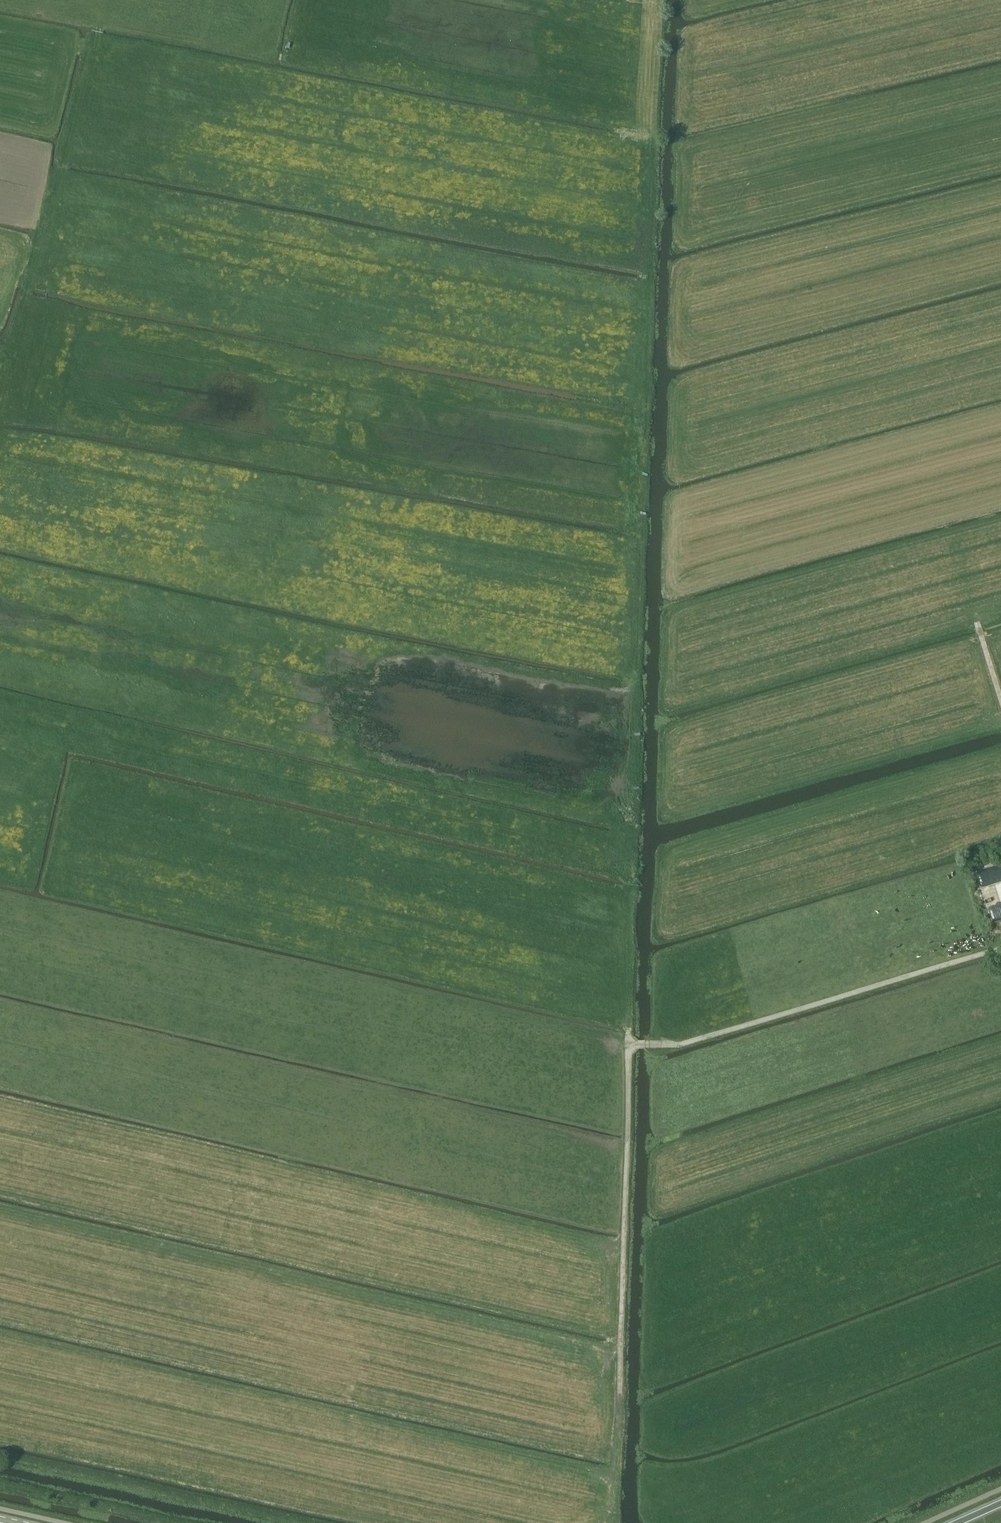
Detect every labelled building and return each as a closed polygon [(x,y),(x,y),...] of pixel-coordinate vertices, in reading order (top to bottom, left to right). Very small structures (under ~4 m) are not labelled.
[(982,887),(996,882),(990,868),(977,873),(982,887)]
